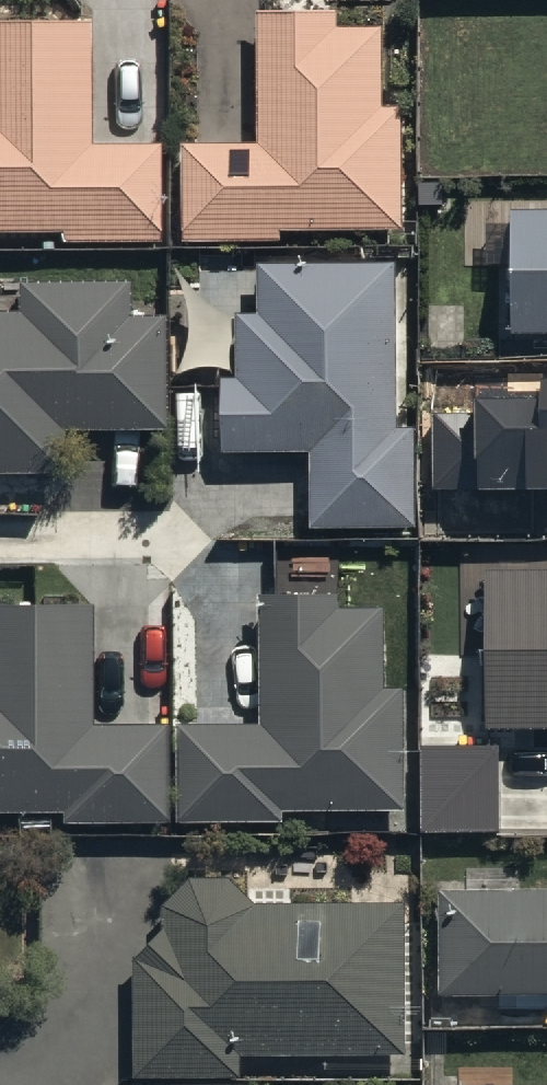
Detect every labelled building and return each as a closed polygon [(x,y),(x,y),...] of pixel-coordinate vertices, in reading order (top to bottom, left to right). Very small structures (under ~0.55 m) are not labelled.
[(341,2),(259,1),(257,130),(181,129),(180,231),(283,232),(283,217),(403,218),(404,97),(382,97),(383,18),(340,17),(341,2)] [(0,7),(0,222),(60,222),(59,236),(156,236),(156,133),(89,133),(89,7),(0,7)] [(505,194),(502,315),(546,316),(546,195),(505,194)] [(304,440),(305,516),(415,514),(411,250),(259,252),(260,297),(232,297),(233,365),(220,366),(221,441),(304,440)] [(0,301),(0,463),(61,463),(61,418),(162,418),(162,303),(126,303),(126,267),(16,267),(16,301),(0,301)] [(538,381),(538,399),(475,400),(475,414),(434,414),(435,486),(546,485),(546,381),(538,381)] [(490,563),(488,724),(546,725),(546,564),(490,563)] [(343,580),(255,583),(260,716),(178,719),(181,815),(287,811),(287,802),(401,798),(397,679),(382,679),(379,601),(344,603),(343,580)] [(60,797),(60,813),(166,812),(164,712),(92,712),(91,586),(0,587),(0,798),(60,797)] [(502,732),(420,731),(419,821),(501,822),(502,732)] [(252,892),(234,868),(188,867),(164,884),(164,911),(137,948),(134,1066),(241,1069),(242,1043),(404,1047),(408,893),(252,892)] [(437,875),(436,982),(546,983),(546,876),(437,875)] [(446,1074),(446,1084),(546,1084),(546,1073),(446,1074)]
